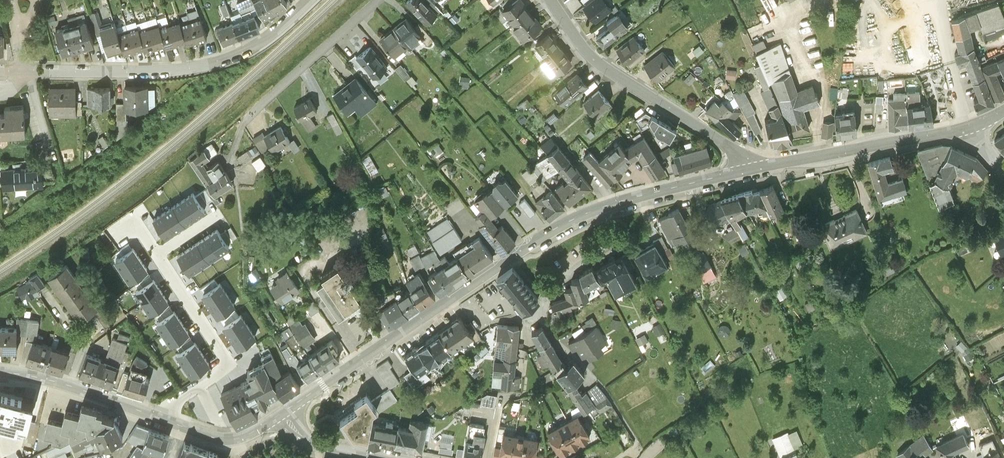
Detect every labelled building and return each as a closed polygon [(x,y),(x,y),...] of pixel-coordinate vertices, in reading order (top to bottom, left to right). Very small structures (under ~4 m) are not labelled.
[(242,15),(251,10),(256,8),(252,0),(244,0),(236,3),(242,15)] [(270,0),(255,0),(254,1),(264,18),(276,11),(270,0)] [(276,11),(287,5),(284,0),(270,0),(276,11)] [(408,3),(420,16),(421,15),(422,15),(427,10),(427,9),(430,7),(423,0),(411,0),(408,3)] [(441,12),(433,3),(430,0),(423,0),(430,7),(437,15),(441,12)] [(515,25),(530,13),(526,8),(527,7),(521,0),(519,0),(505,11),(515,25)] [(604,0),(593,0),(584,7),(595,21),(610,9),(611,9),(604,0)] [(774,0),(763,0),(767,8),(776,4),(774,0)] [(226,1),(220,3),(224,12),(229,10),(226,1)] [(999,3),(976,12),(981,26),(983,31),(1003,23),(1003,17),(999,3)] [(615,6),(611,9),(610,9),(615,16),(618,13),(620,12),(615,6)] [(437,15),(430,7),(427,9),(427,10),(422,15),(421,15),(420,16),(428,24),(437,15)] [(244,19),(233,23),(239,37),(259,29),(251,10),(242,15),(244,19)] [(620,12),(618,13),(624,20),(628,17),(622,10),(620,12)] [(976,12),(965,17),(969,30),(981,26),(976,12)] [(534,19),(530,13),(515,25),(526,40),(542,27),(535,18),(534,19)] [(610,26),(597,37),(603,46),(614,37),(626,28),(628,26),(624,20),(618,13),(615,16),(607,22),(610,26)] [(458,20),(454,15),(449,19),(453,24),(458,20)] [(200,16),(190,19),(196,40),(207,37),(200,16)] [(969,30),(965,17),(953,21),(956,37),(970,34),(969,30)] [(407,18),(394,30),(408,46),(410,49),(424,38),(415,27),(407,18)] [(187,43),(196,40),(190,19),(180,22),(186,41),(187,43)] [(176,44),(186,41),(180,22),(179,20),(169,23),(176,44)] [(87,21),(57,30),(64,53),(94,43),(87,21)] [(108,53),(123,48),(118,33),(114,21),(100,26),(108,53)] [(155,48),(165,45),(159,26),(159,23),(149,26),(155,48)] [(166,47),(176,44),(169,23),(159,26),(165,45),(166,47)] [(223,43),(239,37),(233,23),(215,31),(217,37),(220,35),(223,43)] [(427,41),(431,38),(418,24),(415,27),(424,38),(427,41)] [(135,51),(144,48),(139,29),(138,26),(128,29),(135,51)] [(145,51),(155,48),(149,26),(139,29),(144,48),(145,51)] [(629,32),(626,28),(614,37),(618,41),(629,32)] [(125,54),(135,51),(128,29),(118,33),(123,48),(125,54)] [(394,57),(408,46),(394,30),(381,41),(387,49),(388,51),(389,51),(394,57)] [(970,34),(956,37),(960,53),(974,48),(970,34)] [(536,47),(547,61),(560,50),(549,36),(536,47)] [(633,37),(617,49),(629,63),(645,51),(633,37)] [(753,44),(756,53),(767,48),(764,39),(753,44)] [(772,81),(790,72),(780,43),(767,48),(756,53),(761,64),(768,81),(768,82),(772,81)] [(703,51),(699,45),(693,50),(698,55),(703,51)] [(389,68),(372,48),(359,59),(364,66),(376,80),(389,68)] [(966,62),(973,81),(984,77),(974,48),(960,53),(955,54),(958,64),(966,62)] [(572,65),(560,50),(547,61),(546,61),(558,76),(572,65)] [(662,51),(645,65),(658,82),(664,77),(665,74),(674,67),(662,51)] [(358,71),(364,66),(359,59),(357,57),(351,62),(358,71)] [(995,100),(1003,96),(1003,92),(996,72),(1003,69),(998,60),(981,67),(995,100)] [(768,81),(761,64),(754,67),(761,83),(768,81)] [(406,81),(411,77),(401,66),(396,70),(406,81)] [(736,70),(728,69),(727,78),(735,79),(736,70)] [(790,72),(772,81),(778,98),(798,91),(790,72)] [(695,77),(691,73),(684,81),(689,85),(695,77)] [(411,77),(406,81),(412,87),(417,83),(412,76),(411,77)] [(587,87),(578,76),(559,91),(556,94),(566,105),(587,87)] [(469,78),(460,77),(459,89),(468,90),(469,78)] [(980,99),(974,101),(977,110),(993,103),(984,77),(973,81),(980,99)] [(376,105),(355,79),(333,97),(347,114),(356,107),(363,116),(376,105)] [(768,108),(778,104),(768,82),(768,81),(761,83),(758,85),(768,108)] [(788,123),(807,116),(804,108),(820,103),(816,92),(815,93),(812,86),(798,91),(778,98),(788,123)] [(147,87),(125,87),(126,104),(126,110),(147,110),(147,105),(147,90),(147,87)] [(556,94),(559,91),(555,87),(550,92),(554,96),(556,94)] [(843,90),(838,89),(837,97),(847,98),(848,88),(843,87),(843,90)] [(75,88),(51,89),(52,116),(76,115),(75,103),(75,88)] [(837,97),(838,89),(831,88),(829,99),(836,100),(837,97)] [(109,89),(90,89),(90,106),(108,106),(108,102),(111,102),(111,97),(109,97),(109,89)] [(755,113),(743,89),(732,94),(737,103),(746,118),(754,114),(755,113)] [(609,103),(599,92),(584,104),(595,117),(610,105),(609,103)] [(735,105),(737,103),(732,94),(731,92),(725,95),(728,101),(730,102),(732,105),(734,103),(735,105)] [(907,108),(908,108),(921,107),(920,93),(906,94),(906,99),(907,108)] [(889,128),(910,126),(908,108),(907,108),(906,99),(894,100),(888,100),(889,128)] [(317,113),(310,101),(294,110),(298,117),(296,118),(299,123),(301,121),(310,116),(317,113)] [(531,106),(527,101),(519,107),(524,112),(528,109),(531,106)] [(722,113),(717,108),(719,106),(715,102),(706,112),(715,121),(722,113)] [(722,113),(726,117),(732,111),(723,102),(719,106),(717,108),(722,113)] [(126,110),(126,104),(118,104),(118,120),(126,120),(126,110)] [(770,143),(793,141),(792,140),(789,131),(778,104),(768,108),(771,113),(777,115),(776,118),(765,121),(770,143)] [(26,133),(24,106),(5,107),(5,114),(0,114),(0,135),(26,133)] [(921,107),(908,108),(910,126),(932,123),(929,106),(921,107)] [(732,111),(726,117),(733,123),(742,113),(736,107),(732,111)] [(646,116),(643,111),(634,115),(638,121),(646,116)] [(726,117),(722,113),(715,121),(734,139),(741,131),(733,123),(726,117)] [(754,114),(746,118),(756,135),(761,132),(754,114)] [(844,115),(835,116),(837,135),(857,133),(855,114),(854,114),(844,115)] [(527,120),(523,115),(518,120),(521,124),(527,120)] [(558,119),(554,115),(546,120),(550,125),(558,119)] [(317,129),(310,116),(301,121),(309,134),(317,129)] [(650,123),(652,119),(647,116),(646,116),(638,121),(636,122),(642,132),(652,127),(650,123)] [(807,116),(788,123),(792,135),(810,129),(807,116)] [(337,136),(342,133),(333,117),(328,120),(337,136)] [(669,142),(675,132),(653,118),(652,119),(650,123),(652,127),(656,136),(661,139),(662,137),(669,142)] [(832,135),(833,123),(823,123),(822,136),(822,137),(832,136),(832,135)] [(548,126),(544,130),(550,138),(555,134),(548,126)] [(284,133),(281,128),(265,138),(272,149),(274,153),(275,152),(276,153),(281,149),(289,144),(290,143),(286,136),(288,135),(286,131),(284,133)] [(637,144),(643,140),(640,135),(634,139),(637,144)] [(995,141),(1003,153),(1003,135),(995,141)] [(272,149),(265,138),(263,136),(255,141),(263,155),(272,149)] [(545,152),(547,156),(558,148),(551,139),(541,148),(545,152)] [(639,156),(653,179),(664,172),(660,165),(655,157),(644,139),(643,140),(637,144),(631,147),(625,151),(631,161),(639,156)] [(290,143),(289,144),(294,153),(300,150),(295,141),(290,143)] [(620,171),(631,161),(625,151),(619,144),(614,149),(610,145),(595,159),(615,181),(623,174),(620,171)] [(684,147),(687,154),(694,152),(692,144),(684,147)] [(203,151),(204,152),(209,159),(217,154),(211,145),(203,151)] [(942,145),(918,152),(925,166),(941,160),(945,160),(951,146),(942,145)] [(443,153),(438,146),(431,151),(436,158),(443,153)] [(945,160),(936,178),(950,184),(957,171),(967,176),(976,158),(951,146),(945,160)] [(687,154),(680,156),(683,163),(677,165),(680,173),(712,164),(707,147),(694,152),(687,154)] [(559,169),(569,161),(558,148),(547,156),(559,169)] [(259,154),(256,149),(239,159),(242,164),(259,154)] [(197,157),(199,156),(196,152),(188,159),(191,162),(198,158),(197,157)] [(191,162),(204,182),(211,177),(207,171),(203,165),(210,160),(209,159),(204,152),(199,156),(197,157),(198,158),(191,162)] [(547,156),(545,152),(536,160),(539,163),(547,156)] [(615,181),(595,159),(590,154),(583,160),(608,187),(615,181)] [(661,154),(655,157),(660,165),(666,162),(661,154)] [(559,169),(547,156),(539,163),(532,169),(533,171),(540,179),(542,182),(559,169)] [(976,158),(967,176),(977,181),(989,172),(976,158)] [(260,159),(253,164),(258,173),(266,168),(260,159)] [(891,159),(870,165),(876,187),(888,184),(885,171),(894,169),(891,159)] [(570,183),(580,174),(569,161),(559,169),(570,183)] [(218,164),(207,171),(211,177),(204,182),(207,186),(208,186),(225,175),(218,164)] [(44,166),(27,168),(29,186),(45,184),(44,166)] [(27,168),(2,170),(3,188),(29,186),(27,168)] [(540,179),(533,171),(531,173),(529,171),(523,176),(531,186),(540,179)] [(570,183),(569,183),(580,197),(591,188),(580,174),(570,183)] [(226,175),(225,175),(208,186),(209,187),(215,197),(233,185),(226,175)] [(949,186),(950,184),(936,178),(935,180),(929,182),(938,206),(954,200),(949,186)] [(902,179),(888,184),(876,187),(880,201),(906,193),(902,179)] [(494,190),(492,192),(504,207),(517,196),(506,181),(504,183),(499,182),(494,186),(494,190)] [(580,197),(569,183),(565,187),(563,184),(556,190),(569,206),(580,197)] [(215,197),(209,187),(206,188),(217,205),(220,204),(218,199),(216,200),(215,197)] [(774,187),(760,194),(766,208),(769,214),(770,216),(778,212),(784,210),(774,187)] [(212,200),(206,190),(200,194),(207,203),(212,200)] [(489,218),(504,207),(492,192),(488,195),(487,194),(477,201),(477,202),(471,207),(478,216),(476,218),(481,224),(479,226),(502,254),(515,244),(502,228),(499,230),(489,218)] [(564,209),(551,192),(543,198),(549,205),(542,210),(549,220),(564,209)] [(183,199),(195,218),(204,212),(201,207),(195,197),(192,193),(183,199)] [(747,213),(766,208),(760,194),(753,195),(752,193),(739,196),(746,211),(747,213)] [(207,203),(200,194),(195,197),(201,207),(207,203)] [(736,217),(746,211),(739,196),(722,201),(731,217),(736,228),(741,225),(736,217)] [(549,205),(543,198),(536,203),(542,210),(549,205)] [(173,205),(185,224),(195,218),(183,199),(173,205)] [(722,201),(707,209),(715,225),(731,217),(722,201)] [(163,212),(175,231),(185,224),(173,205),(163,212)] [(856,209),(840,217),(850,240),(867,232),(856,209)] [(690,230),(680,210),(659,222),(670,241),(690,230)] [(153,218),(165,237),(175,231),(163,212),(153,218)] [(850,240),(840,217),(821,225),(826,236),(824,237),(826,240),(828,239),(832,248),(850,240)] [(440,255),(461,241),(447,220),(445,221),(443,218),(435,223),(437,226),(426,233),(440,255)] [(741,225),(736,228),(742,237),(743,240),(748,237),(741,225)] [(237,237),(230,228),(225,231),(232,241),(237,237)] [(742,237),(736,228),(723,236),(732,242),(742,237)] [(207,237),(220,256),(231,249),(227,244),(221,234),(218,230),(207,237)] [(693,236),(690,230),(670,241),(673,247),(682,242),(687,252),(697,246),(692,237),(693,236)] [(232,241),(225,231),(221,234),(227,244),(232,241)] [(382,245),(390,243),(386,232),(378,234),(382,245)] [(995,237),(1003,256),(1003,233),(995,237)] [(197,243),(210,263),(220,256),(207,237),(197,243)] [(475,245),(458,257),(470,274),(494,258),(480,238),(473,242),(475,245)] [(654,243),(655,246),(660,256),(668,251),(662,239),(654,243)] [(188,250),(200,269),(210,263),(197,243),(188,250)] [(132,248),(130,244),(119,251),(116,254),(118,258),(132,248)] [(751,252),(747,244),(746,244),(738,248),(742,256),(751,252)] [(417,245),(408,248),(411,256),(420,252),(417,245)] [(655,246),(636,256),(645,272),(644,273),(648,279),(654,275),(653,273),(666,266),(660,256),(655,246)] [(700,252),(697,246),(687,252),(698,273),(710,266),(702,251),(700,252)] [(118,258),(114,260),(122,272),(141,259),(134,247),(132,248),(118,258)] [(178,256),(190,276),(200,269),(188,250),(178,256)] [(435,252),(420,258),(426,270),(432,266),(436,271),(444,266),(440,260),(435,252)] [(417,274),(418,273),(426,270),(420,258),(419,255),(410,260),(417,274)] [(445,266),(449,263),(445,257),(440,260),(444,266),(445,266)] [(456,283),(470,274),(458,257),(449,263),(445,266),(456,283)] [(622,258),(601,269),(606,278),(607,278),(610,284),(615,294),(635,283),(622,258)] [(141,259),(122,272),(129,283),(133,281),(147,272),(149,271),(141,259)] [(345,276),(338,265),(322,276),(327,284),(345,311),(349,308),(361,300),(348,281),(354,278),(350,273),(345,276)] [(82,287),(66,266),(49,278),(64,300),(82,287)] [(439,294),(456,283),(445,266),(444,266),(436,271),(429,276),(428,277),(439,294)] [(716,277),(710,266),(698,273),(704,284),(716,277)] [(511,267),(497,279),(524,312),(538,301),(511,267)] [(592,268),(580,275),(581,279),(585,290),(586,290),(600,283),(595,272),(592,268)] [(256,269),(249,274),(254,283),(261,278),(256,269)] [(606,278),(601,269),(595,272),(600,283),(602,282),(604,287),(610,284),(607,278),(606,278)] [(150,276),(147,272),(133,281),(136,285),(150,276)] [(299,291),(287,273),(277,279),(279,282),(272,287),(282,302),(299,291)] [(409,289),(409,290),(415,297),(413,298),(419,307),(435,297),(418,273),(417,274),(406,281),(411,288),(409,289)] [(38,291),(38,292),(45,287),(37,275),(30,280),(31,281),(38,291)] [(153,280),(150,276),(136,285),(139,289),(153,280)] [(153,280),(135,291),(142,303),(162,290),(154,279),(153,280)] [(581,279),(571,283),(573,289),(578,303),(580,303),(590,299),(586,290),(585,290),(581,279)] [(215,281),(214,280),(210,283),(200,290),(202,294),(217,284),(215,281)] [(38,291),(31,281),(18,288),(23,299),(26,297),(28,301),(35,298),(32,294),(38,291)] [(376,307),(378,311),(396,299),(402,295),(401,292),(399,287),(386,292),(384,281),(375,285),(374,295),(377,298),(376,307)] [(202,294),(201,295),(209,307),(228,294),(220,282),(217,284),(202,294)] [(345,311),(327,284),(318,290),(339,320),(352,312),(349,308),(345,311)] [(97,309),(82,287),(64,300),(80,321),(93,312),(97,309)] [(578,303),(573,289),(565,292),(567,299),(566,299),(569,309),(581,305),(580,303),(578,303)] [(162,290),(142,303),(150,315),(158,309),(168,303),(169,302),(162,290)] [(407,316),(419,307),(413,298),(415,297),(409,290),(402,295),(396,299),(407,316)] [(228,294),(209,307),(216,318),(218,317),(232,307),(236,305),(228,294)] [(390,327),(407,316),(396,299),(378,311),(390,327)] [(569,309),(566,299),(552,304),(556,318),(565,315),(564,311),(569,309)] [(318,311),(313,302),(305,308),(311,316),(318,311)] [(170,307),(168,303),(158,309),(161,314),(170,307)] [(104,329),(117,321),(105,304),(97,309),(93,312),(104,329)] [(173,312),(170,307),(161,314),(156,316),(159,321),(173,312)] [(235,312),(232,307),(218,317),(221,322),(235,312)] [(159,321),(156,323),(163,335),(182,322),(175,310),(173,312),(159,321)] [(270,326),(275,323),(268,311),(263,314),(270,326)] [(238,316),(235,312),(221,322),(224,326),(238,316)] [(238,316),(222,327),(230,338),(249,326),(242,314),(238,316)] [(289,326),(294,332),(304,348),(310,344),(316,340),(305,323),(303,324),(300,319),(295,322),(292,317),(287,321),(286,321),(289,326)] [(452,323),(439,333),(439,334),(451,351),(473,337),(465,327),(460,318),(459,319),(457,318),(452,321),(452,323)] [(38,332),(39,319),(28,319),(28,332),(38,332)] [(588,325),(583,328),(587,333),(596,327),(597,326),(593,319),(587,323),(588,325)] [(289,326),(286,321),(286,320),(281,323),(285,329),(289,326)] [(182,322),(163,335),(170,346),(174,343),(188,334),(190,333),(182,322)] [(471,323),(465,327),(473,337),(476,343),(481,339),(478,334),(471,323)] [(249,326),(230,338),(237,349),(238,348),(253,339),(256,337),(249,326)] [(294,332),(289,326),(285,329),(282,331),(286,337),(294,332)] [(498,326),(496,348),(506,349),(505,359),(516,360),(519,328),(498,326)] [(658,326),(653,329),(657,336),(662,333),(658,326)] [(606,344),(596,327),(587,333),(576,340),(569,343),(574,351),(579,348),(584,357),(588,355),(600,348),(606,344)] [(17,328),(0,328),(0,352),(17,352),(17,328)] [(587,333),(583,328),(573,334),(576,340),(587,333)] [(531,335),(540,349),(550,343),(543,329),(531,335)] [(304,348),(294,332),(286,337),(285,338),(288,341),(294,352),(300,361),(309,355),(304,348)] [(191,339),(188,334),(174,343),(177,348),(191,339)] [(439,334),(428,342),(440,360),(446,355),(451,351),(439,334)] [(113,339),(105,361),(107,362),(106,363),(119,368),(125,352),(130,339),(120,335),(118,341),(113,339)] [(644,335),(636,339),(643,352),(651,347),(644,335)] [(193,342),(191,339),(177,348),(180,352),(193,342)] [(256,344),(253,339),(238,348),(242,353),(256,344)] [(332,340),(318,349),(329,366),(339,359),(334,351),(338,349),(332,340)] [(26,360),(46,366),(52,347),(33,341),(26,360)] [(193,342),(176,354),(183,366),(203,353),(195,341),(193,342)] [(303,382),(319,372),(309,355),(300,361),(294,352),(288,341),(280,346),(303,382)] [(428,342),(418,349),(430,367),(432,369),(437,366),(435,363),(440,360),(428,342)] [(550,343),(540,349),(543,354),(537,358),(543,369),(550,365),(552,369),(553,369),(562,363),(550,343)] [(314,352),(310,344),(304,348),(309,355),(314,352)] [(69,353),(52,347),(46,366),(63,372),(69,353)] [(506,349),(496,348),(495,361),(505,362),(505,359),(506,349)] [(600,348),(588,355),(592,362),(604,354),(600,348)] [(319,372),(329,366),(318,349),(314,352),(309,355),(319,372)] [(430,367),(418,349),(416,350),(415,349),(404,356),(413,370),(422,383),(431,378),(426,370),(430,367)] [(125,352),(119,368),(124,369),(129,354),(125,352)] [(209,363),(203,353),(183,366),(190,375),(194,373),(207,364),(209,363)] [(261,357),(265,363),(273,381),(279,378),(277,375),(280,373),(271,353),(261,357)] [(449,358),(446,355),(440,360),(435,363),(437,366),(439,369),(449,358)] [(99,360),(88,356),(82,374),(113,385),(119,368),(106,363),(107,362),(105,361),(100,359),(99,360)] [(130,369),(131,370),(132,368),(136,369),(139,365),(144,369),(148,363),(137,357),(131,364),(130,369)] [(376,367),(380,373),(389,367),(392,365),(388,359),(376,367)] [(516,360),(505,359),(505,362),(495,361),(493,376),(503,376),(514,378),(516,360)] [(565,368),(557,374),(568,388),(574,383),(584,375),(573,361),(565,368)] [(258,416),(253,407),(281,393),(273,381),(265,363),(248,372),(251,380),(221,396),(237,427),(258,416)] [(565,368),(562,363),(553,369),(557,374),(565,368)] [(212,370),(207,364),(194,373),(198,379),(212,370)] [(380,373),(383,378),(393,372),(389,367),(380,373)] [(129,375),(124,373),(118,391),(142,399),(148,381),(144,380),(147,373),(136,369),(132,368),(131,370),(129,375)] [(279,378),(273,381),(281,393),(284,398),(300,387),(290,370),(279,378)] [(422,383),(413,370),(404,376),(413,389),(422,383)] [(383,378),(386,383),(396,377),(393,372),(383,378)] [(628,375),(613,386),(615,390),(631,379),(628,375)] [(503,376),(493,376),(492,387),(502,387),(503,376)] [(520,378),(514,378),(503,376),(502,387),(519,389),(520,379),(520,378)] [(399,382),(396,377),(386,383),(390,388),(399,382)] [(574,383),(568,388),(567,389),(583,412),(594,405),(595,405),(587,393),(580,396),(574,383)] [(596,385),(591,389),(598,397),(603,393),(596,385)] [(390,388),(372,401),(377,409),(379,412),(397,400),(390,388)] [(16,427),(16,425),(27,428),(33,402),(22,399),(23,395),(0,389),(0,423),(16,427)] [(591,389),(587,393),(595,405),(594,405),(600,413),(610,406),(612,405),(603,393),(598,397),(591,389)] [(482,397),(480,405),(494,408),(497,395),(488,393),(482,397)] [(359,407),(350,412),(358,424),(373,414),(373,411),(377,409),(372,401),(367,394),(355,401),(359,407)] [(622,420),(612,405),(610,406),(620,422),(622,420)] [(87,428),(89,431),(93,429),(114,420),(100,416),(100,414),(94,412),(95,410),(84,406),(81,417),(79,422),(88,424),(87,428)] [(371,423),(373,414),(358,424),(350,412),(340,419),(354,439),(357,437),(368,439),(371,423)] [(79,422),(81,417),(67,413),(64,424),(63,428),(72,430),(71,437),(71,439),(89,431),(87,428),(88,424),(79,422)] [(578,415),(568,421),(580,442),(590,436),(578,415)] [(114,420),(93,429),(99,442),(101,447),(124,436),(116,421),(118,421),(117,418),(114,420)] [(63,428),(64,424),(48,420),(44,436),(53,439),(52,442),(61,444),(71,439),(71,437),(72,430),(63,428)] [(409,428),(399,426),(395,445),(422,450),(424,439),(427,424),(410,421),(409,428)] [(570,447),(580,442),(568,421),(558,426),(570,447)] [(381,442),(395,445),(399,426),(399,425),(392,424),(391,426),(371,423),(368,439),(367,443),(380,445),(381,442)] [(470,423),(467,438),(473,439),(474,432),(483,434),(485,426),(470,423)] [(433,425),(427,424),(424,439),(430,440),(433,425)] [(143,446),(150,430),(137,425),(128,440),(138,445),(138,444),(143,446)] [(560,453),(570,447),(558,426),(548,432),(552,440),(550,441),(554,448),(556,447),(560,453)] [(89,447),(99,442),(93,429),(89,431),(71,439),(75,448),(87,442),(89,447)] [(170,437),(150,430),(144,446),(143,449),(152,452),(163,456),(170,437)] [(786,430),(772,436),(781,457),(799,457),(786,430)] [(467,438),(463,457),(480,457),(485,434),(483,434),(474,432),(473,439),(467,438)] [(952,452),(968,444),(962,432),(935,444),(942,457),(955,457),(952,452)] [(442,433),(441,440),(453,443),(454,435),(442,433)] [(507,457),(511,457),(515,435),(504,433),(501,448),(499,456),(500,457),(507,457)] [(920,456),(931,448),(919,433),(892,453),(896,457),(922,457),(920,456)] [(526,437),(515,435),(511,457),(522,457),(526,437)] [(526,437),(522,457),(533,457),(533,455),(534,455),(536,449),(538,450),(540,441),(537,441),(537,439),(526,437)] [(75,448),(71,439),(61,444),(47,451),(50,457),(53,457),(75,448)] [(453,443),(441,440),(440,447),(451,449),(453,443)] [(138,444),(138,445),(130,457),(148,457),(152,452),(143,449),(144,446),(143,446),(138,444)] [(185,444),(180,457),(207,457),(209,453),(185,444)] [(997,449),(982,455),(984,457),(1001,457),(997,449)]
